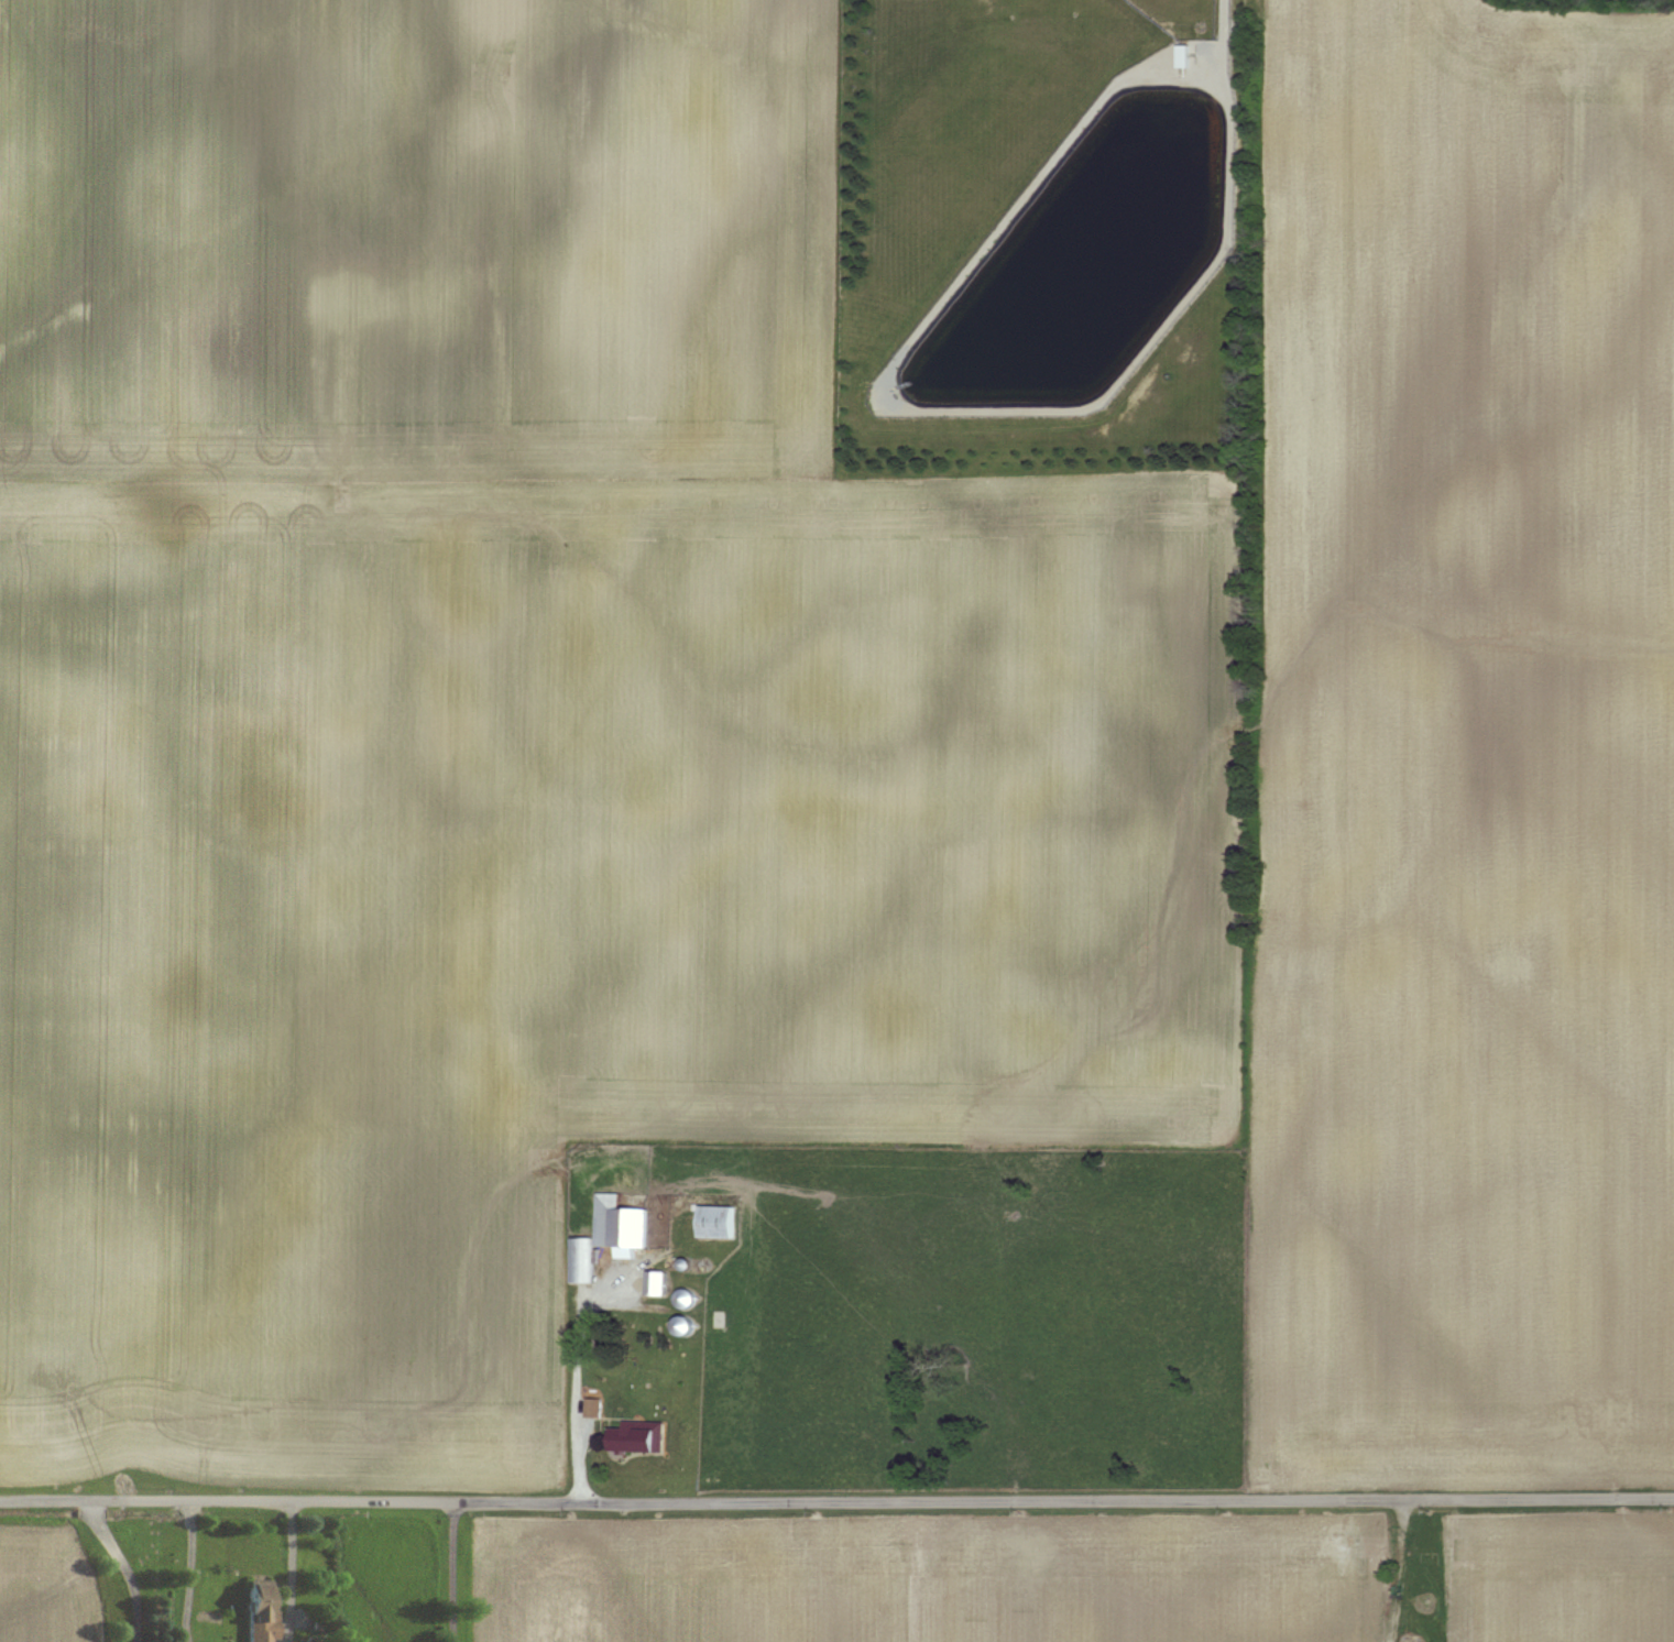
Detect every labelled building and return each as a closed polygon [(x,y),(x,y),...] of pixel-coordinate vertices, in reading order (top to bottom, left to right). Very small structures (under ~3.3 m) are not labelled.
[(1195,45),(1183,45),(1183,66),(1195,66),(1195,45)] [(622,1193),(599,1193),(598,1245),(620,1246),(620,1258),(637,1258),(638,1247),(650,1247),(651,1208),(622,1207),(622,1193)] [(702,1236),(737,1238),(737,1206),(703,1205),(702,1236)] [(571,1282),(595,1283),(596,1238),(573,1237),(571,1282)] [(651,1294),(670,1295),(671,1271),(651,1270),(651,1294)] [(588,1416),(604,1416),(604,1398),(588,1398),(588,1416)] [(615,1429),(614,1447),(662,1450),(663,1437),(667,1437),(668,1423),(657,1422),(657,1432),(615,1429)] [(271,1639),(277,1639),(277,1610),(269,1610),(269,1583),(249,1583),(249,1641),(271,1641),(271,1639)]
